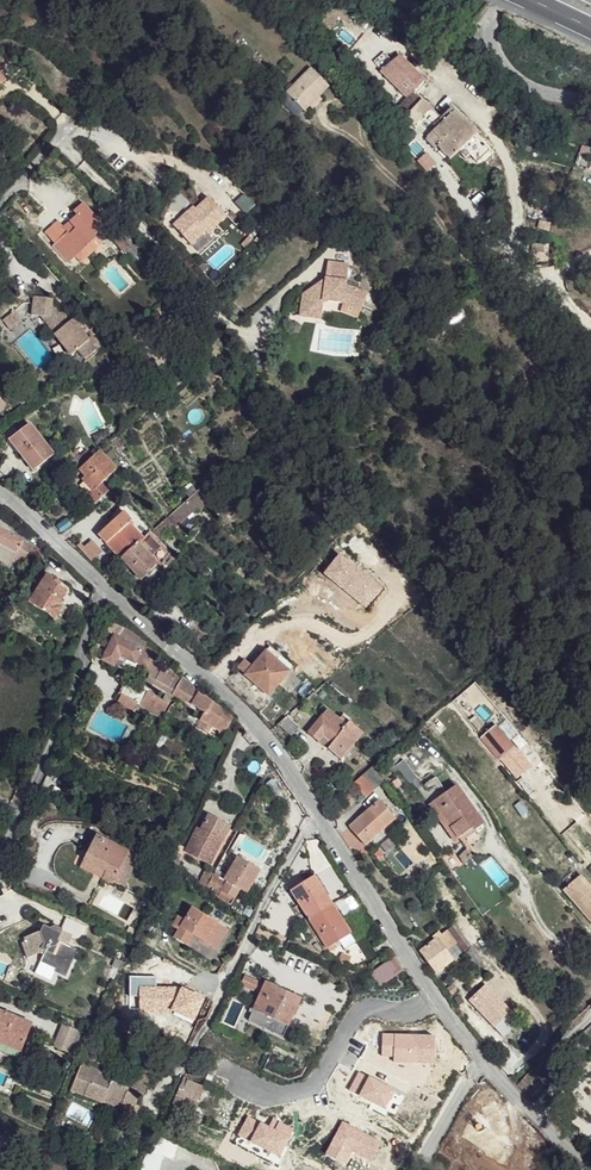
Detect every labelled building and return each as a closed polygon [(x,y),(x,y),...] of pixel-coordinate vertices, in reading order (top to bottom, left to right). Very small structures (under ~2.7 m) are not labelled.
[(400,57),(384,73),(408,98),(424,82),(400,57)] [(312,66),(287,90),(304,108),(310,103),(319,95),(329,85),(312,66)] [(322,99),(319,95),(310,103),(313,107),(322,99)] [(476,137),(478,135),(453,109),(443,119),(445,122),(434,133),(444,143),(439,148),(451,161),(476,137)] [(444,143),(434,133),(429,138),(439,148),(444,143)] [(491,152),(476,137),(460,153),(466,160),(470,156),(478,164),(491,152)] [(415,161),(424,171),(442,156),(433,146),(415,161)] [(193,215),(190,211),(175,225),(192,243),(206,231),(209,235),(228,217),(211,198),(193,215)] [(85,201),(75,210),(78,213),(62,229),(68,235),(95,211),(85,201)] [(109,226),(95,211),(68,235),(56,246),(54,247),(69,264),(74,259),(75,258),(97,239),(109,226)] [(45,233),(56,246),(68,235),(62,229),(57,223),(45,233)] [(102,245),(97,239),(75,258),(81,264),(102,245)] [(304,297),(300,321),(320,325),(321,322),(323,310),(330,308),(345,310),(361,317),(368,302),(346,291),(350,271),(330,267),(326,284),(304,297)] [(66,316),(63,313),(55,302),(55,297),(35,295),(34,314),(42,315),(48,315),(60,330),(57,333),(74,354),(80,349),(91,340),(74,319),(68,324),(64,318),(66,316)] [(323,310),(321,322),(330,323),(331,317),(345,320),(357,326),(361,317),(345,310),(330,308),(323,310)] [(67,311),(63,313),(66,316),(64,318),(68,324),(74,319),(67,311)] [(2,322),(5,326),(9,330),(15,326),(21,322),(14,313),(2,322)] [(60,330),(48,315),(42,315),(57,333),(60,330)] [(97,349),(91,340),(80,349),(86,357),(97,349)] [(219,360),(214,364),(225,378),(230,374),(219,360)] [(31,426),(10,441),(34,473),(55,457),(31,426)] [(102,485),(116,471),(99,452),(79,471),(88,480),(85,483),(94,492),(90,495),(97,504),(110,492),(102,485)] [(206,503),(197,491),(188,503),(195,507),(198,513),(206,503)] [(188,503),(166,523),(172,528),(195,507),(188,503)] [(122,514),(99,535),(121,560),(144,538),(122,514)] [(172,528),(166,523),(153,536),(161,541),(172,528)] [(0,529),(0,545),(18,554),(24,542),(0,529)] [(84,539),(79,543),(83,548),(88,545),(84,539)] [(40,551),(24,542),(18,554),(33,563),(40,551)] [(88,545),(83,548),(93,564),(105,557),(93,542),(88,545)] [(0,545),(0,562),(11,568),(18,554),(0,545)] [(158,566),(138,545),(121,561),(143,580),(158,566)] [(68,589),(47,575),(30,602),(51,616),(59,605),(68,589)] [(147,598),(151,603),(156,597),(152,593),(147,598)] [(62,608),(59,605),(51,616),(55,619),(62,608)] [(114,622),(104,639),(111,643),(102,660),(115,666),(115,665),(133,673),(139,663),(147,668),(146,671),(151,675),(148,680),(204,713),(203,716),(201,721),(220,731),(220,734),(225,737),(228,731),(227,731),(230,725),(234,719),(206,696),(205,698),(190,689),(193,685),(152,661),(156,654),(144,647),(145,643),(139,640),(140,638),(132,634),(133,632),(114,622)] [(248,664),(242,673),(270,697),(278,688),(289,698),(300,686),(267,655),(255,670),(248,664)] [(143,689),(128,681),(121,694),(123,696),(136,703),(162,717),(169,704),(154,695),(143,689)] [(145,685),(143,689),(154,695),(157,691),(145,685)] [(136,703),(123,696),(116,710),(128,716),(136,703)] [(347,726),(328,711),(310,735),(319,743),(324,736),(333,745),(347,726)] [(472,717),(468,722),(475,730),(481,726),(472,717)] [(299,729),(287,719),(278,726),(292,739),(299,729)] [(350,723),(347,726),(333,745),(327,752),(342,763),(363,733),(350,723)] [(495,727),(481,738),(501,762),(514,751),(495,727)] [(375,769),(355,786),(364,797),(384,783),(375,769)] [(397,781),(391,785),(396,790),(401,787),(397,781)] [(451,790),(431,803),(457,840),(466,833),(469,834),(475,829),(451,790)] [(396,818),(382,803),(351,828),(364,844),(396,818)] [(431,803),(426,805),(454,844),(468,837),(469,834),(466,833),(457,840),(431,803)] [(221,821),(207,814),(199,830),(212,838),(221,821)] [(229,826),(221,821),(212,838),(221,841),(229,826)] [(199,830),(196,828),(185,854),(207,866),(221,841),(212,838),(199,830)] [(438,829),(430,837),(436,843),(444,837),(438,829)] [(130,852),(97,836),(91,849),(84,844),(80,852),(88,856),(86,859),(108,869),(104,879),(115,885),(116,882),(130,852)] [(141,857),(130,852),(116,882),(126,887),(141,857)] [(108,869),(86,859),(81,869),(104,879),(108,869)] [(238,860),(231,872),(226,880),(228,882),(226,885),(214,876),(208,885),(213,888),(210,893),(209,895),(217,900),(218,897),(228,904),(238,891),(245,895),(250,886),(258,872),(238,860)] [(580,869),(562,885),(579,906),(590,896),(590,887),(590,886),(590,881),(580,869)] [(214,876),(205,872),(198,885),(206,890),(208,885),(214,876)] [(320,886),(314,877),(303,883),(309,892),(320,886)] [(332,905),(320,886),(309,892),(303,883),(291,891),(307,917),(309,919),(332,905)] [(579,906),(587,918),(590,915),(590,896),(579,906)] [(344,925),(332,905),(309,919),(307,917),(300,922),(303,927),(311,922),(327,948),(338,940),(333,932),(344,925)] [(228,930),(193,909),(175,939),(186,947),(193,935),(217,949),(228,930)] [(53,925),(45,928),(31,957),(33,958),(37,951),(41,954),(48,939),(65,946),(70,937),(78,941),(84,927),(64,918),(59,929),(53,925)] [(28,956),(31,957),(45,928),(40,925),(38,931),(16,939),(23,957),(28,956)] [(350,934),(344,925),(333,932),(338,940),(350,934)] [(463,955),(446,934),(440,938),(456,960),(463,955)] [(65,946),(48,939),(41,954),(37,960),(54,968),(52,972),(63,977),(75,950),(65,946)] [(431,945),(421,953),(436,973),(446,967),(431,945)] [(379,985),(401,971),(393,959),(372,972),(379,985)] [(194,1024),(207,998),(184,986),(158,987),(157,976),(129,977),(130,1010),(141,1009),(142,1014),(169,1011),(194,1024)] [(287,992),(284,999),(275,994),(278,988),(266,983),(252,1016),(267,1024),(270,1018),(288,1028),(301,999),(287,992)] [(287,992),(278,988),(275,994),(284,999),(287,992)] [(458,993),(454,988),(449,992),(454,997),(458,993)] [(0,1011),(0,1043),(21,1051),(32,1023),(0,1011)] [(288,1028),(270,1018),(267,1024),(252,1016),(248,1023),(282,1039),(288,1028)] [(516,1024),(508,1016),(494,1029),(503,1037),(516,1024)] [(78,1030),(62,1025),(52,1048),(70,1055),(78,1030)] [(100,1071),(83,1063),(71,1090),(136,1118),(140,1109),(135,1107),(139,1099),(136,1098),(137,1095),(144,1097),(151,1080),(135,1073),(131,1082),(123,1079),(121,1085),(110,1080),(112,1075),(100,1068),(100,1071)] [(537,1087),(546,1078),(537,1070),(521,1087),(532,1097),(539,1089),(537,1087)] [(184,1091),(179,1089),(177,1096),(197,1104),(204,1088),(188,1081),(184,1091)]
